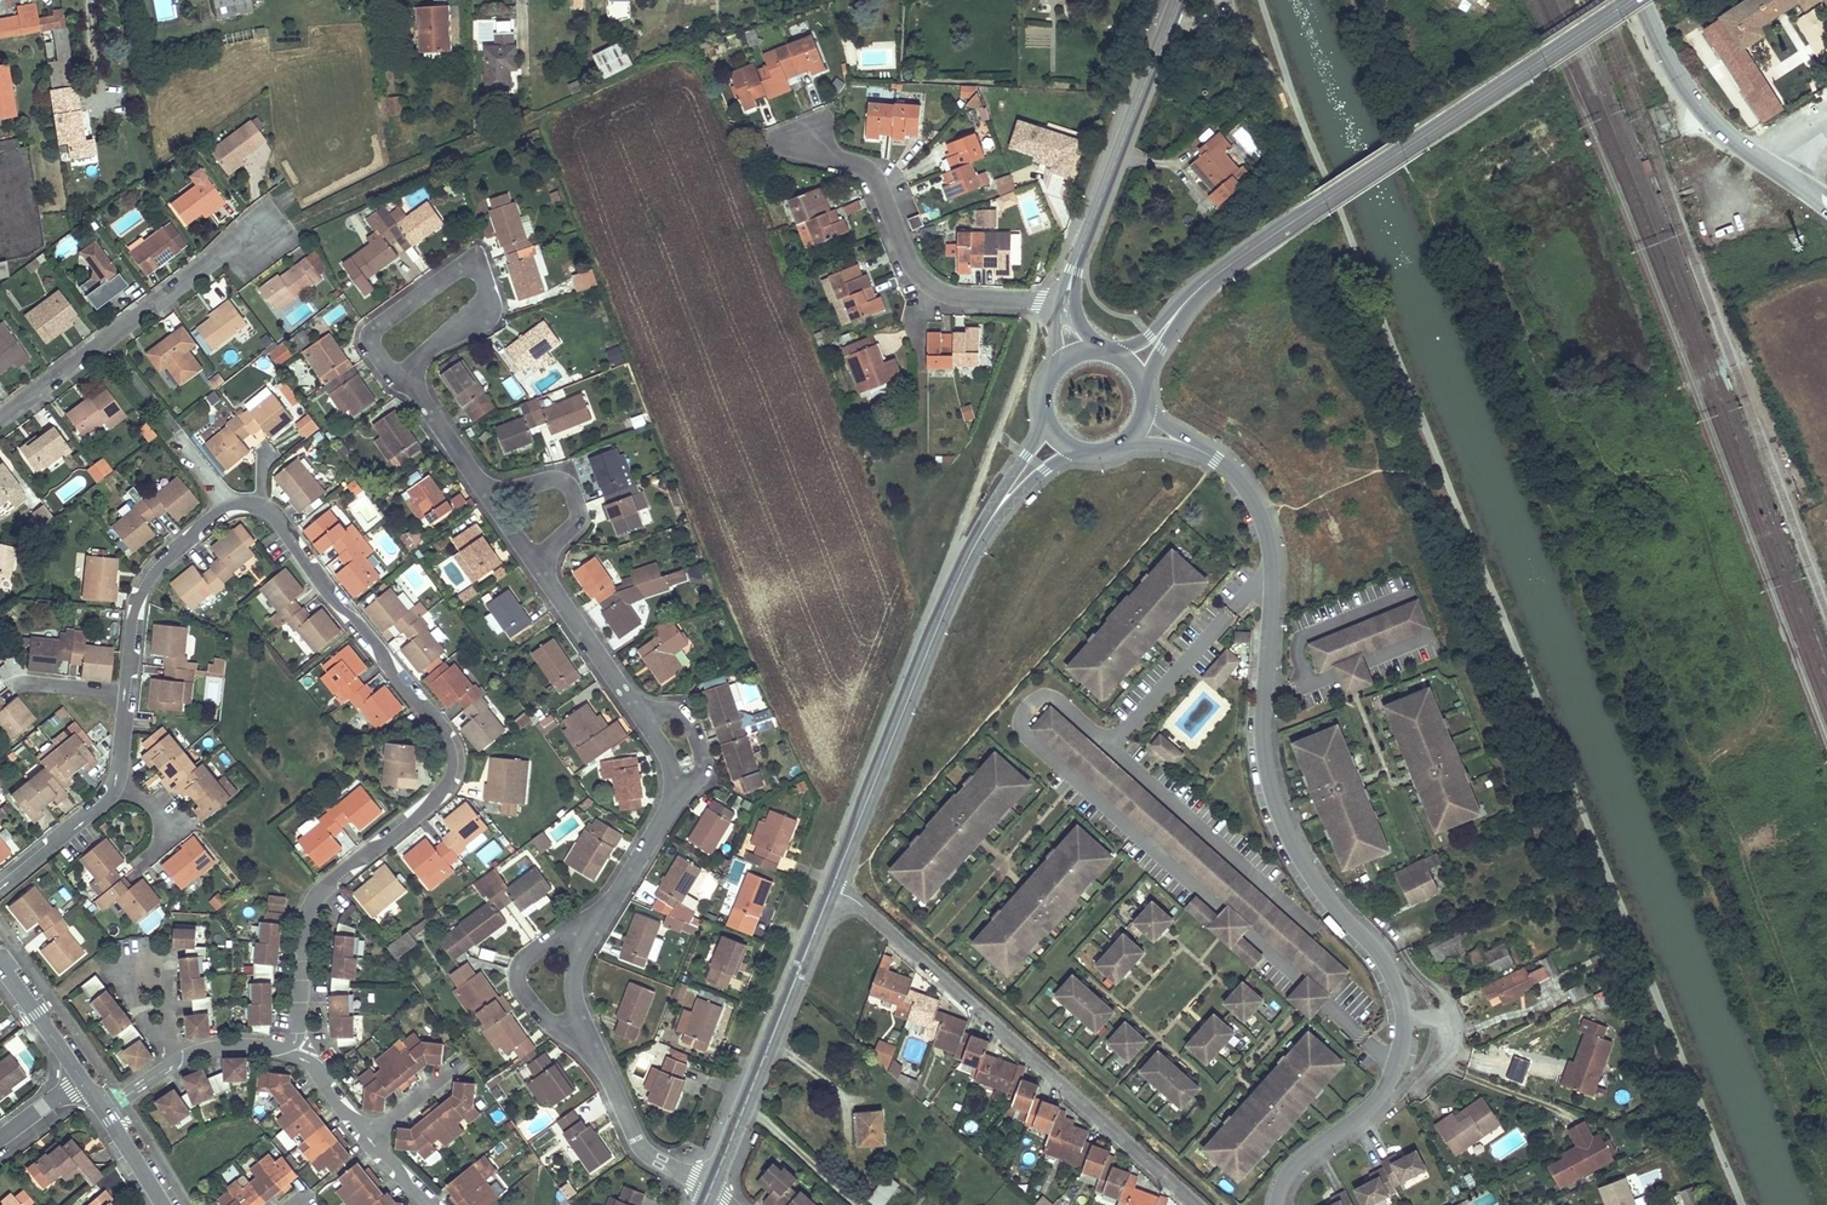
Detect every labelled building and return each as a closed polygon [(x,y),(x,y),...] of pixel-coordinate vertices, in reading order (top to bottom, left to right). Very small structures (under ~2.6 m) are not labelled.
[(573,9),(582,10),(583,0),(573,0),(573,9)] [(607,4),(610,15),(615,23),(632,23),(631,0),(607,0),(607,4)] [(1703,30),(1764,122),(1784,109),(1744,49),(1766,35),(1760,27),(1800,1),(1805,9),(1820,0),(1748,0),(1703,30)] [(215,7),(217,18),(250,12),(248,1),(215,7)] [(452,51),(449,6),(416,8),(416,21),(420,21),(421,37),(417,37),(418,53),(452,51)] [(356,20),(355,7),(330,9),(331,22),(356,20)] [(39,30),(37,19),(19,22),(18,15),(0,18),(0,35),(39,30)] [(63,15),(37,19),(39,30),(55,27),(60,61),(48,62),(52,89),(74,86),(63,15)] [(497,33),(514,32),(513,20),(496,21),(497,33)] [(495,47),(486,47),(488,89),(510,89),(510,69),(509,61),(517,61),(516,46),(514,46),(514,33),(495,34),(495,47)] [(789,46),(799,73),(810,69),(813,74),(826,69),(812,36),(789,46)] [(54,41),(45,43),(47,56),(56,55),(54,41)] [(622,42),(594,56),(606,78),(634,64),(622,42)] [(761,80),(767,94),(769,98),(791,88),(787,78),(799,73),(789,46),(788,44),(763,54),(768,65),(758,69),(763,79),(761,80)] [(755,99),(767,94),(761,80),(754,63),(730,73),(746,110),(758,105),(755,99)] [(15,114),(7,66),(0,67),(0,117),(15,114)] [(568,85),(572,95),(588,88),(584,78),(568,85)] [(74,86),(52,89),(50,90),(58,144),(83,141),(82,136),(83,136),(81,121),(80,122),(74,86)] [(962,96),(970,96),(977,88),(962,88),(962,96)] [(977,93),(967,105),(983,109),(977,93)] [(1011,102),(994,95),(988,108),(1005,116),(1011,102)] [(380,98),(383,122),(390,121),(386,97),(380,98)] [(401,113),(399,98),(390,99),(392,115),(401,113)] [(892,134),(895,104),(870,102),(867,137),(879,138),(880,133),(892,134)] [(895,102),(895,104),(892,134),(892,138),(905,139),(905,135),(919,136),(922,105),(895,102)] [(251,121),(257,129),(263,125),(257,117),(251,121)] [(209,151),(224,171),(240,159),(266,141),(257,129),(251,121),(209,151)] [(1032,167),(1070,178),(1081,141),(1018,122),(1009,152),(1034,159),(1032,167)] [(947,158),(952,170),(972,163),(985,158),(975,133),(947,145),(951,156),(947,158)] [(1218,133),(1210,140),(1214,145),(1204,154),(1196,160),(1219,187),(1212,192),(1222,203),(1252,177),(1243,166),(1239,169),(1225,153),(1231,147),(1218,133)] [(19,149),(17,138),(0,141),(0,151),(19,149)] [(527,148),(535,144),(533,138),(524,142),(527,148)] [(1210,140),(1200,149),(1204,154),(1214,145),(1210,140)] [(244,164),(240,159),(224,171),(227,175),(244,164)] [(1647,171),(1652,169),(1648,159),(1643,161),(1647,171)] [(972,163),(952,170),(943,174),(948,185),(943,187),(949,200),(982,187),(972,163)] [(98,166),(74,168),(75,179),(99,176),(98,166)] [(211,185),(206,178),(196,186),(201,193),(211,185)] [(196,186),(170,205),(185,225),(201,214),(211,206),(215,210),(225,203),(211,185),(201,193),(196,186)] [(807,220),(827,212),(823,201),(827,199),(822,186),(788,199),(798,224),(807,220)] [(127,194),(119,201),(123,206),(132,200),(127,194)] [(1035,200),(1021,203),(1026,226),(1039,223),(1035,200)] [(847,216),(861,211),(858,201),(843,206),(847,216)] [(367,219),(375,231),(378,228),(383,235),(371,243),(343,264),(351,275),(350,276),(356,283),(357,282),(366,294),(374,288),(367,278),(398,256),(390,245),(387,241),(395,236),(402,230),(413,245),(443,222),(428,202),(397,224),(384,206),(367,219)] [(526,238),(519,217),(514,202),(489,210),(502,247),(506,245),(512,262),(507,263),(520,300),(544,292),(532,255),(530,256),(528,248),(525,238),(526,238)] [(1023,214),(1018,203),(1000,210),(1005,221),(1023,214)] [(211,206),(201,214),(204,218),(215,210),(211,206)] [(836,209),(827,212),(807,220),(816,245),(850,231),(845,218),(840,220),(836,209)] [(977,211),(978,229),(998,228),(997,210),(977,211)] [(528,214),(519,217),(526,238),(530,237),(535,235),(528,214)] [(921,214),(909,219),(914,230),(925,225),(921,214)] [(924,238),(937,235),(935,227),(922,230),(924,238)] [(180,252),(163,228),(129,253),(146,276),(154,271),(151,267),(164,258),(167,261),(180,252)] [(378,228),(375,231),(366,237),(371,243),(383,235),(378,228)] [(395,236),(398,240),(405,250),(413,245),(402,230),(395,236)] [(959,231),(959,244),(958,256),(958,273),(972,273),(972,267),(984,267),(984,233),(984,232),(959,231)] [(1011,234),(984,233),(984,267),(996,267),(996,274),(1010,274),(1011,234)] [(398,240),(395,236),(387,241),(390,245),(398,240)] [(528,248),(533,246),(530,237),(526,238),(525,238),(528,248)] [(959,244),(947,244),(947,256),(958,256),(959,244)] [(532,255),(536,254),(533,246),(528,248),(530,256),(532,255)] [(93,278),(79,288),(92,305),(108,293),(105,290),(110,287),(112,289),(117,295),(125,289),(118,281),(119,275),(112,274),(113,269),(107,261),(107,255),(103,250),(88,248),(86,260),(94,271),(93,278)] [(329,266),(318,251),(309,258),(320,273),(329,266)] [(154,271),(167,261),(164,258),(151,267),(154,271)] [(309,258),(282,277),(280,275),(261,288),(274,306),(276,304),(292,293),(295,297),(315,283),(312,279),(320,273),(309,258)] [(36,261),(29,266),(34,273),(41,268),(36,261)] [(839,299),(843,298),(873,286),(867,273),(863,275),(858,264),(830,275),(839,299)] [(578,289),(596,283),(592,271),(574,277),(578,289)] [(312,279),(315,283),(323,278),(320,273),(312,279)] [(877,298),(873,286),(843,298),(853,322),(886,308),(881,296),(877,298)] [(37,310),(26,318),(43,340),(60,328),(63,332),(73,324),(70,319),(75,314),(59,293),(51,299),(55,304),(40,315),(37,310)] [(280,309),(295,297),(292,293),(276,304),(280,309)] [(55,304),(51,299),(37,310),(40,315),(55,304)] [(225,309),(213,317),(198,329),(214,350),(248,324),(230,299),(222,305),(225,309)] [(210,314),(213,317),(225,309),(222,305),(210,314)] [(544,320),(513,343),(516,347),(509,352),(521,368),(528,363),(529,364),(560,341),(544,320)] [(185,353),(191,348),(197,343),(185,326),(148,353),(161,370),(168,365),(172,362),(174,366),(171,369),(181,383),(198,371),(185,353)] [(954,332),(954,336),(954,364),(980,364),(980,327),(967,327),(967,332),(954,332)] [(60,328),(43,340),(46,344),(63,332),(60,328)] [(0,337),(0,373),(26,354),(9,330),(0,337)] [(954,364),(954,336),(941,336),(941,332),(929,332),(928,367),(954,367),(954,364)] [(303,351),(326,384),(325,385),(330,393),(335,389),(349,408),(354,415),(376,400),(357,373),(354,376),(349,369),(344,362),(347,359),(329,333),(303,351)] [(846,356),(877,344),(874,336),(843,348),(846,356)] [(285,342),(269,353),(278,365),(293,354),(285,342)] [(516,347),(513,343),(506,348),(509,352),(516,347)] [(884,362),(877,344),(846,356),(860,393),(903,376),(896,358),(884,362)] [(613,365),(626,361),(621,346),(609,350),(613,365)] [(205,366),(191,348),(185,353),(198,371),(205,366)] [(344,362),(349,369),(352,366),(347,359),(344,362)] [(441,374),(463,406),(467,403),(472,411),(488,399),(483,391),(484,391),(462,359),(441,374)] [(354,376),(357,373),(352,366),(349,369),(354,376)] [(220,372),(208,380),(214,389),(226,380),(220,372)] [(502,382),(515,400),(526,393),(513,374),(502,382)] [(286,382),(280,388),(294,406),(300,401),(286,382)] [(213,389),(206,398),(216,405),(223,396),(213,389)] [(335,389),(330,393),(343,412),(349,408),(335,389)] [(67,414),(84,437),(107,420),(112,427),(126,417),(106,390),(90,402),(86,405),(83,402),(67,414)] [(273,393),(250,412),(248,410),(239,417),(237,415),(227,423),(229,425),(206,444),(225,468),(249,449),(242,440),(238,436),(248,428),(250,430),(259,422),(262,427),(270,436),(293,418),(273,393)] [(528,423),(536,420),(544,417),(546,422),(551,434),(580,422),(577,414),(589,409),(583,393),(542,409),(538,398),(520,405),(525,416),(495,428),(505,452),(534,440),(532,433),(528,423)] [(475,423),(495,409),(488,399),(472,411),(468,413),(475,423)] [(468,413),(472,411),(467,403),(463,406),(468,413)] [(965,419),(974,417),(970,404),(961,406),(965,419)] [(373,424),(381,435),(395,456),(397,454),(402,462),(419,451),(413,443),(416,441),(395,409),(373,424)] [(310,412),(296,422),(306,437),(320,427),(310,412)] [(635,426),(647,422),(644,415),(633,419),(635,426)] [(538,425),(546,422),(544,417),(536,420),(538,425)] [(538,425),(536,420),(528,423),(532,433),(540,430),(538,425)] [(146,422),(139,428),(149,441),(157,435),(146,422)] [(252,432),(253,434),(262,427),(259,422),(250,430),(252,432)] [(31,445),(29,442),(20,449),(27,459),(33,454),(39,462),(43,468),(62,453),(60,450),(67,446),(53,428),(38,439),(31,445)] [(242,440),(252,432),(250,430),(248,428),(238,436),(242,440)] [(395,456),(381,435),(374,439),(388,460),(395,456)] [(31,445),(38,439),(36,437),(29,442),(31,445)] [(363,439),(354,444),(365,463),(374,458),(363,439)] [(413,443),(419,451),(421,449),(416,441),(413,443)] [(611,502),(607,503),(612,517),(618,534),(642,525),(636,509),(647,504),(642,491),(637,493),(633,484),(626,487),(623,478),(625,478),(617,456),(614,448),(590,457),(601,487),(604,485),(611,502)] [(33,467),(39,462),(33,454),(27,459),(33,467)] [(622,454),(617,456),(625,478),(630,476),(622,454)] [(103,477),(113,469),(104,457),(94,465),(103,477)] [(297,458),(277,474),(285,483),(282,486),(291,497),(289,499),(299,512),(325,492),(297,458)] [(12,505),(25,496),(20,489),(2,464),(0,466),(0,504),(7,499),(12,505)] [(95,485),(87,471),(53,493),(61,506),(95,485)] [(285,483),(277,474),(274,476),(282,486),(285,483)] [(408,489),(414,497),(426,515),(427,514),(433,522),(440,517),(449,511),(443,503),(447,501),(430,475),(408,489)] [(132,506),(134,508),(111,527),(130,551),(153,533),(145,522),(142,518),(152,510),(154,513),(164,505),(167,509),(175,520),(198,501),(179,476),(155,494),(154,493),(144,500),(142,498),(132,506)] [(354,479),(347,484),(352,491),(359,485),(354,479)] [(363,489),(359,485),(352,491),(356,495),(363,489)] [(604,485),(601,487),(607,503),(611,502),(604,485)] [(675,506),(684,502),(678,486),(669,489),(675,506)] [(426,515),(414,497),(407,501),(420,519),(426,515)] [(443,503),(449,511),(452,509),(447,501),(443,503)] [(43,502),(31,513),(41,525),(54,514),(43,502)] [(607,503),(602,505),(608,519),(612,517),(607,503)] [(164,505),(154,513),(155,514),(157,517),(167,509),(164,505)] [(337,540),(345,550),(343,551),(351,561),(347,564),(337,573),(356,596),(380,576),(364,557),(361,553),(363,552),(355,542),(357,540),(350,531),(348,533),(344,529),(328,509),(304,529),(323,552),(333,544),(337,540)] [(142,518),(145,522),(155,514),(154,513),(152,510),(142,518)] [(351,523),(344,529),(348,533),(350,531),(357,540),(360,537),(362,536),(351,523)] [(493,557),(496,555),(475,523),(453,538),(461,550),(475,569),(467,574),(473,582),(498,565),(493,557)] [(234,573),(232,571),(255,552),(235,528),(212,547),(220,557),(223,561),(213,569),(215,571),(206,579),(202,575),(194,565),(171,584),(191,608),(213,589),(216,592),(226,584),(224,581),(234,573)] [(363,541),(360,537),(357,540),(355,542),(363,552),(361,553),(364,557),(372,551),(363,541)] [(411,537),(403,543),(411,553),(418,547),(411,537)] [(343,551),(345,550),(337,540),(333,544),(341,553),(343,551)] [(454,555),(467,574),(475,569),(461,550),(454,555)] [(351,561),(343,551),(341,553),(339,554),(347,564),(351,561)] [(1179,556),(1172,551),(1167,557),(1173,563),(1179,556)] [(113,557),(87,555),(83,598),(116,601),(117,585),(114,585),(115,573),(112,573),(113,557)] [(493,557),(498,565),(502,562),(496,555),(493,557)] [(454,556),(442,564),(467,600),(478,593),(454,556)] [(617,592),(614,587),(612,584),(613,583),(595,556),(574,571),(592,597),(595,594),(605,609),(602,612),(621,638),(642,623),(623,596),(621,597),(617,592)] [(1200,575),(1179,556),(1173,563),(1167,557),(1149,576),(1152,578),(1147,583),(1145,581),(1135,593),(1137,595),(1132,600),(1129,597),(1109,619),(1113,622),(1108,627),(1106,625),(1096,637),(1098,639),(1094,644),(1091,642),(1074,661),(1081,667),(1075,673),(1096,692),(1102,685),(1108,691),(1125,672),(1123,670),(1128,665),(1130,667),(1140,655),(1138,653),(1142,649),(1145,650),(1164,628),(1162,626),(1167,621),(1169,623),(1179,612),(1177,610),(1181,605),(1183,607),(1201,587),(1194,581),(1200,575)] [(220,557),(210,565),(212,567),(213,569),(223,561),(220,557)] [(692,581),(705,577),(700,562),(687,567),(692,581)] [(632,571),(633,576),(636,585),(638,591),(643,596),(668,587),(664,575),(661,576),(656,563),(632,571)] [(498,581),(509,573),(503,565),(492,573),(498,581)] [(212,567),(202,575),(206,579),(215,571),(213,569),(212,567)] [(673,585),(689,579),(685,567),(668,572),(673,585)] [(261,587),(279,610),(277,612),(285,622),(287,620),(295,630),(297,628),(315,651),(340,631),(322,608),(311,616),(307,620),(299,610),(297,612),(289,602),(293,598),(303,591),(285,568),(261,587)] [(1149,576),(1147,574),(1143,579),(1145,581),(1147,583),(1152,578),(1149,576)] [(1206,581),(1200,575),(1194,581),(1201,587),(1206,581)] [(617,592),(636,585),(633,576),(623,579),(624,584),(614,587),(617,592)] [(621,597),(623,596),(638,591),(636,585),(617,592),(621,597)] [(398,619),(406,628),(408,627),(416,637),(412,640),(401,648),(421,672),(445,651),(426,628),(429,626),(421,616),(419,618),(411,609),(409,611),(390,587),(365,608),(384,631),(394,623),(398,619)] [(522,617),(526,615),(508,589),(487,603),(506,629),(507,629),(512,636),(528,625),(522,617)] [(1378,601),(1381,609),(1415,597),(1412,589),(1378,601)] [(1135,593),(1132,591),(1128,596),(1129,597),(1132,600),(1137,595),(1135,593)] [(485,601),(491,596),(488,592),(482,597),(485,601)] [(297,612),(299,610),(301,609),(293,598),(289,602),(297,612)] [(1346,694),(1373,683),(1361,654),(1429,626),(1418,600),(1309,644),(1320,671),(1334,665),(1346,694)] [(1183,607),(1181,605),(1177,610),(1179,612),(1181,614),(1186,609),(1183,607)] [(311,616),(304,607),(301,609),(299,610),(307,620),(311,616)] [(522,617),(528,625),(532,622),(526,615),(522,617)] [(1109,619),(1108,618),(1104,623),(1106,625),(1108,627),(1113,622),(1109,619)] [(398,619),(394,623),(401,632),(403,630),(406,628),(398,619)] [(653,626),(659,634),(668,628),(673,636),(680,631),(672,620),(653,626)] [(1169,623),(1167,621),(1162,626),(1164,628),(1167,630),(1171,625),(1169,623)] [(187,656),(184,656),(187,626),(156,623),(153,653),(166,654),(171,655),(170,667),(173,668),(172,679),(167,679),(153,678),(150,706),(182,709),(185,681),(188,681),(189,669),(186,669),(187,656)] [(393,639),(402,633),(395,624),(386,631),(393,639)] [(408,627),(406,628),(403,630),(412,640),(416,637),(408,627)] [(688,643),(680,631),(673,636),(668,628),(659,634),(642,646),(647,654),(643,656),(662,682),(683,668),(673,653),(688,643)] [(85,632),(73,631),(73,638),(72,642),(84,643),(85,632)] [(1251,643),(1252,633),(1235,632),(1235,642),(1251,643)] [(1096,637),(1093,635),(1089,640),(1091,642),(1094,644),(1098,639),(1096,637)] [(114,649),(84,646),(84,643),(72,642),(73,638),(61,637),(60,640),(31,637),(27,668),(57,671),(58,660),(58,654),(71,655),(71,658),(82,659),(82,664),(80,678),(110,681),(114,649)] [(571,671),(575,668),(553,638),(532,653),(554,683),(555,683),(560,690),(576,678),(571,671)] [(342,703),(350,697),(357,706),(360,704),(378,727),(403,708),(385,685),(374,693),(370,696),(363,686),(360,688),(352,678),(356,675),(366,667),(348,645),(324,664),(329,670),(342,687),(340,689),(342,691),(337,695),(342,703)] [(647,654),(642,646),(638,649),(643,656),(647,654)] [(1145,650),(1142,649),(1138,653),(1140,655),(1142,658),(1147,653),(1145,650)] [(1240,661),(1227,650),(1203,677),(1215,689),(1228,675),(1240,661)] [(220,701),(227,657),(211,655),(204,699),(220,701)] [(1081,667),(1074,661),(1069,668),(1075,673),(1081,667)] [(448,707),(459,698),(463,695),(470,704),(468,706),(476,715),(472,719),(462,727),(481,750),(505,731),(486,707),(489,705),(481,695),(483,693),(476,684),(473,687),(454,663),(429,683),(448,707)] [(1130,667),(1128,665),(1123,670),(1125,672),(1128,674),(1132,669),(1130,667)] [(571,671),(576,678),(580,675),(575,668),(571,671)] [(329,670),(322,676),(337,695),(342,691),(340,689),(342,687),(329,670)] [(364,685),(356,675),(352,678),(360,688),(363,686),(364,685)] [(704,689),(716,726),(720,725),(725,741),(721,742),(734,780),(740,778),(745,776),(749,790),(763,786),(746,735),(744,735),(739,718),(740,718),(728,681),(704,689)] [(374,693),(366,683),(364,685),(363,686),(370,696),(374,693)] [(1108,691),(1102,685),(1096,692),(1102,698),(1108,691)] [(1429,688),(1420,692),(1423,700),(1432,696),(1429,688)] [(1446,827),(1471,816),(1468,808),(1477,805),(1467,780),(1464,782),(1462,775),(1465,774),(1454,746),(1450,748),(1448,742),(1450,740),(1445,726),(1442,727),(1439,721),(1442,720),(1432,696),(1423,700),(1420,692),(1394,702),(1398,710),(1389,714),(1399,738),(1401,737),(1404,743),(1401,744),(1407,758),(1410,757),(1412,764),(1410,765),(1421,792),(1424,791),(1426,797),(1424,798),(1434,822),(1442,819),(1446,827)] [(11,740),(36,719),(16,695),(7,703),(2,707),(0,705),(0,727),(11,740)] [(463,695),(459,698),(466,707),(468,706),(470,704),(463,695)] [(1398,710),(1394,702),(1386,706),(1389,714),(1398,710)] [(587,763),(612,746),(601,730),(605,728),(597,718),(587,703),(566,717),(580,737),(584,743),(577,747),(587,763)] [(464,709),(472,719),(476,715),(468,706),(466,707),(464,709)] [(63,707),(56,712),(60,718),(67,712),(63,707)] [(1348,972),(1051,707),(1032,729),(1229,904),(1218,917),(1197,897),(1187,908),(1253,966),(1262,956),(1241,937),(1252,924),(1309,975),(1289,998),(1311,1018),(1321,1007),(1331,995),(1329,993),(1348,972)] [(774,724),(771,718),(767,710),(752,714),(758,731),(775,726),(774,724)] [(523,726),(533,720),(527,711),(518,717),(523,726)] [(460,727),(470,719),(465,713),(455,720),(460,727)] [(544,728),(555,720),(550,714),(536,725),(539,729),(543,726),(544,728)] [(605,728),(608,726),(601,715),(597,718),(605,728)] [(1442,720),(1439,721),(1442,727),(1445,726),(1448,725),(1445,719),(1442,720)] [(544,728),(546,731),(557,723),(555,720),(544,728)] [(75,721),(51,740),(57,748),(75,733),(76,734),(81,729),(75,721)] [(622,739),(611,723),(608,726),(605,728),(601,730),(612,746),(622,739)] [(204,757),(195,764),(169,733),(163,725),(145,740),(151,747),(142,755),(151,766),(157,761),(167,774),(161,778),(170,790),(176,785),(185,796),(189,792),(200,805),(195,808),(204,819),(230,797),(205,766),(209,763),(204,757)] [(720,725),(716,726),(721,742),(725,741),(720,725)] [(1341,734),(1337,726),(1329,729),(1332,737),(1341,734)] [(1332,737),(1329,729),(1303,740),(1306,748),(1297,751),(1307,775),(1310,774),(1313,780),(1309,782),(1320,810),(1324,808),(1326,814),(1324,815),(1330,830),(1332,829),(1335,835),(1332,836),(1342,860),(1351,856),(1354,864),(1380,854),(1376,846),(1385,842),(1375,818),(1373,819),(1370,813),(1373,812),(1367,798),(1364,799),(1362,792),(1364,791),(1353,764),(1350,765),(1348,759),(1350,758),(1341,734),(1332,737)] [(57,748),(40,761),(45,767),(11,795),(32,821),(43,812),(39,807),(52,797),(56,802),(67,793),(63,788),(74,780),(69,774),(82,764),(87,768),(97,760),(76,734),(75,733),(57,748)] [(1170,744),(1161,735),(1152,745),(1161,754),(1170,744)] [(576,748),(577,747),(584,743),(580,737),(572,742),(576,748)] [(1404,743),(1401,737),(1399,738),(1396,739),(1398,745),(1401,744),(1404,743)] [(1456,746),(1453,739),(1450,740),(1448,742),(1450,748),(1454,746),(1456,746)] [(1306,748),(1303,740),(1294,743),(1297,751),(1306,748)] [(414,744),(387,742),(383,785),(416,788),(417,772),(415,772),(416,761),(413,761),(414,744)] [(1173,746),(1170,744),(1161,754),(1164,756),(1173,746)] [(1174,765),(1183,755),(1173,746),(1164,756),(1174,765)] [(1003,760),(996,754),(990,760),(997,766),(1003,760)] [(484,799),(517,803),(522,759),(495,756),(493,773),(490,772),(489,784),(486,783),(484,799)] [(1350,758),(1348,759),(1350,765),(1353,764),(1356,763),(1353,756),(1350,758)] [(1407,758),(1404,759),(1407,766),(1410,765),(1412,764),(1410,757),(1407,758)] [(642,797),(638,765),(632,766),(631,758),(601,762),(602,771),(613,769),(615,791),(617,800),(642,797)] [(530,760),(522,759),(517,803),(525,804),(530,760)] [(997,766),(990,760),(973,780),(975,782),(971,787),(969,785),(958,796),(961,798),(956,803),(953,800),(933,822),(936,825),(932,830),(930,829),(920,840),(922,842),(917,847),(915,845),(898,864),(905,870),(899,877),(920,895),(925,889),(932,894),(949,875),(947,873),(951,868),(953,870),(964,859),(962,857),(966,852),(968,854),(988,831),(986,829),(990,824),(992,826),(1003,815),(1000,813),(1005,808),(1007,810),(1024,791),(1018,785),(1023,778),(1003,760),(997,766)] [(613,769),(602,771),(603,778),(606,778),(608,792),(615,791),(613,769)] [(1470,779),(1467,773),(1465,774),(1462,775),(1464,782),(1467,780),(1470,779)] [(1313,780),(1310,774),(1307,775),(1304,777),(1307,783),(1309,782),(1313,780)] [(745,776),(740,778),(745,792),(749,790),(745,776)] [(973,780),(971,778),(966,783),(969,785),(971,787),(975,782),(973,780)] [(1030,784),(1023,778),(1018,785),(1024,791),(1030,784)] [(799,793),(808,789),(803,780),(794,784),(799,793)] [(361,786),(338,804),(337,802),(327,809),(329,812),(320,819),(322,822),(298,840),(318,865),(342,846),(334,837),(330,832),(340,824),(338,823),(348,815),(351,819),(359,829),(381,811),(361,786)] [(1364,791),(1362,792),(1364,799),(1367,798),(1370,797),(1367,790),(1364,791)] [(1421,792),(1418,793),(1421,799),(1424,798),(1426,797),(1424,791),(1421,792)] [(958,796),(956,794),(952,799),(953,800),(956,803),(961,798),(958,796)] [(444,820),(452,830),(455,834),(446,842),(448,844),(439,852),(436,848),(427,838),(404,857),(423,881),(446,862),(448,864),(458,857),(456,855),(466,847),(464,845),(486,826),(466,802),(444,820)] [(712,810),(709,808),(689,840),(711,854),(732,821),(729,819),(734,812),(717,802),(712,810)] [(1480,813),(1477,805),(1468,808),(1471,816),(1480,813)] [(1007,810),(1005,808),(1000,813),(1003,815),(1005,817),(1009,812),(1007,810)] [(1326,814),(1324,808),(1320,810),(1318,810),(1321,817),(1324,815),(1326,814)] [(756,854),(776,862),(779,854),(783,856),(797,821),(773,810),(767,823),(758,846),(760,846),(756,854)] [(1373,812),(1370,813),(1373,819),(1375,818),(1378,817),(1376,811),(1373,812)] [(1535,831),(1546,825),(1541,814),(1529,819),(1535,831)] [(340,824),(342,827),(351,819),(348,815),(338,823),(340,824)] [(564,861),(570,865),(591,833),(593,834),(601,822),(597,819),(593,825),(589,823),(564,861)] [(1446,827),(1442,819),(1434,822),(1437,830),(1446,827)] [(767,823),(761,821),(752,843),(758,846),(767,823)] [(933,822),(932,821),(927,826),(930,829),(932,830),(936,825),(933,822)] [(618,833),(601,822),(593,834),(591,833),(570,865),(593,879),(614,846),(611,844),(618,833)] [(330,832),(334,837),(344,829),(342,827),(340,824),(330,832)] [(992,826),(990,824),(986,829),(988,831),(990,833),(995,828),(992,826)] [(1085,833),(1078,827),(1072,833),(1079,839),(1085,833)] [(1335,835),(1332,829),(1330,830),(1327,831),(1329,837),(1332,836),(1335,835)] [(452,830),(442,838),(445,841),(446,842),(455,834),(452,830)] [(550,845),(541,833),(532,840),(541,852),(550,845)] [(611,844),(614,846),(622,835),(618,833),(611,844)] [(1100,858),(1106,851),(1085,833),(1079,839),(1072,833),(1055,853),(1057,855),(1053,860),(1051,858),(1041,869),(1043,871),(1038,876),(1036,874),(1016,897),(1019,898),(1014,903),(1012,901),(1002,913),(1004,915),(999,920),(997,918),(980,937),(987,943),(981,950),(1002,968),(1008,962),(1014,967),(1031,948),(1029,946),(1034,941),(1036,943),(1046,932),(1044,930),(1048,925),(1052,928),(1072,906),(1068,902),(1073,897),(1075,899),(1085,888),(1083,886),(1087,881),(1089,883),(1106,864),(1100,858)] [(177,857),(164,867),(181,888),(215,860),(195,835),(181,846),(183,849),(175,855),(177,857)] [(82,858),(97,877),(100,880),(98,882),(106,892),(107,890),(115,900),(118,898),(137,921),(161,901),(142,878),(132,886),(128,889),(120,880),(118,881),(111,872),(115,869),(124,861),(106,838),(82,858)] [(495,838),(478,852),(488,864),(505,850),(495,838)] [(920,840),(917,838),(913,843),(915,845),(917,847),(922,842),(920,840)] [(11,853),(0,840),(0,862),(11,853)] [(446,842),(445,841),(436,848),(439,852),(448,844),(446,842)] [(1389,850),(1385,842),(1376,846),(1380,854),(1389,850)] [(748,851),(745,859),(773,870),(776,862),(756,854),(748,851)] [(1055,853),(1053,851),(1049,856),(1051,858),(1053,860),(1057,855),(1055,853)] [(1112,857),(1106,851),(1100,858),(1106,864),(1112,857)] [(968,854),(966,852),(962,857),(964,859),(966,861),(971,856),(968,854)] [(1441,863),(1436,853),(1422,859),(1428,869),(1441,863)] [(163,865),(164,867),(177,857),(175,855),(163,865)] [(659,898),(653,909),(669,915),(665,923),(679,930),(680,928),(688,932),(691,925),(689,924),(696,909),(681,902),(701,870),(679,856),(659,888),(662,890),(658,897),(659,898)] [(1354,864),(1351,856),(1342,860),(1345,868),(1354,864)] [(1428,869),(1422,859),(1396,873),(1411,904),(1438,891),(1428,869)] [(368,885),(356,895),(373,916),(406,889),(385,863),(373,873),(375,876),(367,883),(368,885)] [(905,870),(898,864),(892,871),(899,877),(905,870)] [(510,896),(513,900),(520,910),(551,888),(536,867),(505,890),(500,884),(504,882),(494,868),(473,883),(483,897),(486,895),(490,901),(487,903),(460,923),(475,944),(505,921),(498,911),(495,907),(502,901),(510,896)] [(1041,869),(1038,867),(1034,872),(1036,874),(1038,876),(1043,871),(1041,869)] [(956,872),(953,870),(951,868),(947,873),(949,875),(952,877),(956,872)] [(122,878),(115,869),(111,872),(118,881),(120,880),(122,878)] [(749,873),(744,885),(735,908),(736,908),(733,916),(752,923),(754,916),(759,918),(773,882),(749,873)] [(132,886),(125,876),(122,878),(120,880),(128,889),(132,886)] [(100,880),(97,877),(90,882),(101,895),(106,892),(98,882),(100,880)] [(1089,883),(1087,881),(1083,886),(1085,888),(1087,890),(1092,885),(1089,883)] [(735,908),(744,885),(738,882),(729,906),(735,908)] [(368,885),(367,883),(354,893),(356,895),(368,885)] [(53,907),(51,909),(33,885),(8,905),(27,929),(37,921),(41,917),(48,927),(46,928),(54,938),(50,941),(40,949),(59,973),(84,953),(65,929),(67,928),(59,918),(61,916),(53,907)] [(932,894),(925,889),(920,895),(926,901),(932,894)] [(335,898),(345,909),(351,904),(342,892),(335,898)] [(1016,897),(1014,894),(1010,899),(1012,901),(1014,903),(1019,898),(1016,897)] [(214,895),(209,904),(220,910),(225,901),(214,895)] [(269,895),(268,908),(284,910),(285,897),(269,895)] [(510,896),(502,901),(506,906),(513,900),(510,896)] [(1072,906),(1073,906),(1077,902),(1075,899),(1073,897),(1068,902),(1072,906)] [(495,907),(498,911),(506,906),(502,901),(495,907)] [(1173,920),(1153,902),(1134,923),(1155,941),(1173,920)] [(440,916),(436,911),(388,946),(395,957),(416,942),(412,937),(440,916)] [(1002,913),(999,911),(995,916),(997,918),(999,920),(1004,915),(1002,913)] [(282,923),(283,913),(265,912),(264,922),(260,922),(257,963),(254,963),(255,983),(250,983),(253,1032),(271,1034),(273,1023),(274,1023),(272,982),(274,982),(274,964),(278,964),(280,941),(279,941),(280,923),(282,923)] [(637,913),(623,949),(627,950),(624,958),(643,966),(646,958),(647,958),(655,937),(661,923),(637,913)] [(44,930),(46,928),(48,927),(41,917),(37,921),(44,930)] [(356,929),(340,922),(339,925),(338,935),(339,935),(338,952),(337,952),(335,976),(333,975),(332,985),(331,995),(332,995),(333,1036),(338,1036),(339,1045),(358,1044),(358,1035),(355,1035),(355,1016),(354,994),(349,995),(350,987),(351,979),(356,979),(358,958),(360,938),(356,937),(356,929)] [(196,947),(198,926),(176,924),(176,934),(175,945),(186,946),(188,957),(182,957),(184,975),(187,999),(193,998),(195,1014),(188,1015),(190,1037),(211,1034),(209,1013),(213,1013),(211,996),(207,996),(202,956),(205,956),(206,947),(196,947)] [(692,934),(696,927),(691,925),(688,932),(692,934)] [(1046,932),(1048,934),(1053,929),(1052,928),(1048,925),(1044,930),(1046,932)] [(1471,933),(1466,926),(1429,945),(1438,962),(1456,953),(1454,949),(1464,944),(1460,938),(1471,933)] [(54,938),(46,928),(44,930),(42,931),(50,941),(54,938)] [(1145,952),(1124,934),(1097,965),(1117,983),(1145,952)] [(735,976),(738,969),(738,968),(736,967),(738,961),(741,962),(748,945),(724,935),(711,965),(713,966),(707,981),(726,988),(732,975),(735,976)] [(655,937),(647,958),(654,961),(663,940),(655,937)] [(987,943),(980,937),(974,944),(981,950),(987,943)] [(1036,943),(1034,941),(1029,946),(1031,948),(1034,950),(1038,945),(1036,943)] [(1466,948),(1464,944),(1454,949),(1456,953),(1466,948)] [(1511,965),(1504,945),(1482,955),(1479,948),(1467,953),(1473,966),(1484,960),(1490,974),(1511,965)] [(483,946),(480,956),(494,960),(497,950),(483,946)] [(1548,976),(1557,971),(1550,956),(1541,961),(1548,976)] [(1594,968),(1599,966),(1596,956),(1591,958),(1594,968)] [(738,968),(738,969),(741,970),(744,963),(741,962),(738,961),(736,967),(738,968)] [(510,1050),(517,1060),(521,1057),(532,1049),(535,1047),(509,1012),(506,1014),(495,999),(498,996),(480,971),(474,974),(465,962),(450,973),(478,1011),(472,1015),(483,1030),(488,1027),(506,1052),(510,1050)] [(1014,967),(1008,962),(1002,968),(1008,974),(1014,967)] [(913,980),(880,967),(871,991),(885,997),(882,1006),(898,1012),(897,1013),(908,1017),(911,1009),(904,1006),(910,990),(913,980)] [(1531,983),(1523,967),(1495,981),(1496,983),(1485,989),(1489,998),(1500,992),(1502,997),(1531,983)] [(108,989),(96,974),(82,986),(94,1001),(91,1003),(104,1019),(117,1035),(118,1034),(124,1041),(129,1047),(124,1051),(136,1069),(154,1057),(142,1039),(146,1036),(133,1022),(107,990),(108,989)] [(1115,1012),(1074,975),(1056,996),(1097,1032),(1115,1012)] [(631,982),(616,1017),(620,1019),(615,1032),(633,1040),(639,1027),(640,1027),(655,992),(631,982)] [(1264,1000),(1244,982),(1225,1003),(1245,1021),(1264,1000)] [(1573,999),(1587,992),(1582,982),(1568,989),(1573,999)] [(683,999),(688,986),(679,983),(675,996),(683,999)] [(1594,993),(1599,1007),(1610,1003),(1604,989),(1594,993)] [(718,1002),(720,997),(704,990),(702,995),(718,1002)] [(932,1027),(937,1011),(940,1002),(910,990),(904,1006),(911,1009),(908,1017),(905,1025),(924,1033),(924,1034),(936,1039),(937,1037),(939,1030),(932,1027)] [(698,998),(693,1012),(685,1033),(686,1033),(682,1042),(702,1050),(705,1041),(709,1043),(723,1007),(698,998)] [(1492,1007),(1494,1013),(1509,1009),(1507,1002),(1492,1007)] [(693,1012),(685,1009),(677,1030),(685,1033),(693,1012)] [(960,1046),(965,1032),(968,1023),(937,1011),(932,1027),(939,1030),(937,1037),(960,1046)] [(1236,1032),(1215,1014),(1187,1045),(1208,1063),(1236,1032)] [(1587,1032),(1576,1062),(1567,1086),(1593,1096),(1613,1042),(1604,1038),(1596,1035),(1601,1023),(1586,1017),(1581,1030),(1587,1032)] [(1148,1041),(1127,1022),(1108,1042),(1130,1061),(1148,1041)] [(1604,1038),(1609,1026),(1601,1023),(1596,1035),(1604,1038)] [(977,1077),(985,1055),(990,1042),(965,1032),(960,1046),(959,1048),(966,1051),(964,1059),(976,1063),(970,1077),(976,1080),(977,1077)] [(1316,1038),(1310,1032),(1304,1039),(1310,1045),(1316,1038)] [(372,1069),(360,1079),(367,1087),(364,1107),(383,1110),(385,1096),(399,1085),(406,1079),(415,1072),(428,1061),(442,1063),(444,1044),(423,1042),(416,1034),(404,1044),(409,1049),(403,1053),(396,1045),(376,1062),(383,1070),(376,1075),(372,1069)] [(1337,1057),(1316,1038),(1310,1045),(1304,1039),(1287,1058),(1289,1060),(1284,1065),(1282,1063),(1272,1075),(1274,1077),(1270,1082),(1268,1080),(1248,1102),(1250,1104),(1246,1109),(1243,1107),(1233,1119),(1235,1120),(1231,1125),(1229,1124),(1212,1143),(1218,1149),(1212,1155),(1233,1174),(1239,1167),(1246,1173),(1263,1154),(1261,1152),(1265,1147),(1267,1149),(1277,1137),(1275,1135),(1280,1130),(1283,1133),(1303,1111),(1300,1108),(1304,1103),(1306,1105),(1316,1093),(1314,1091),(1319,1086),(1321,1088),(1338,1069),(1331,1063),(1337,1057)] [(879,1039),(872,1064),(889,1068),(895,1043),(879,1039)] [(672,1047),(670,1054),(687,1061),(690,1055),(672,1047)] [(966,1051),(959,1048),(955,1058),(963,1060),(964,1059),(966,1051)] [(536,1054),(532,1049),(521,1057),(524,1062),(536,1054)] [(1200,1088),(1159,1051),(1141,1071),(1182,1108),(1200,1088)] [(575,1089),(556,1063),(552,1066),(543,1053),(528,1064),(537,1076),(535,1077),(549,1097),(554,1104),(575,1089)] [(11,1054),(0,1062),(0,1094),(10,1086),(26,1075),(11,1054)] [(1010,1090),(1014,1076),(1018,1067),(985,1055),(977,1077),(1010,1090)] [(662,1071),(661,1070),(652,1091),(648,1100),(673,1110),(686,1080),(682,1078),(688,1064),(668,1056),(662,1071)] [(1287,1058),(1284,1056),(1280,1061),(1282,1063),(1284,1065),(1289,1060),(1287,1058)] [(205,1079),(201,1070),(185,1077),(190,1091),(181,1097),(178,1099),(173,1091),(158,1101),(173,1124),(191,1112),(197,1108),(195,1102),(215,1094),(215,1095),(231,1088),(231,1080),(248,1079),(247,1057),(227,1057),(227,1070),(208,1078),(205,1079)] [(1344,1062),(1337,1057),(1331,1063),(1338,1069),(1344,1062)] [(896,1076),(904,1066),(895,1059),(887,1069),(896,1076)] [(1576,1062),(1569,1060),(1560,1084),(1567,1086),(1576,1062)] [(661,1070),(654,1067),(645,1088),(652,1091),(661,1070)] [(262,1069),(261,1085),(270,1086),(274,1091),(284,1103),(281,1106),(286,1112),(278,1118),(294,1138),(302,1132),(312,1145),(304,1151),(320,1171),(328,1164),(333,1171),(351,1156),(344,1148),(338,1140),(332,1132),(319,1116),(312,1107),(305,1099),(293,1083),(289,1079),(290,1072),(262,1069)] [(406,1079),(399,1085),(402,1089),(410,1083),(418,1076),(415,1072),(406,1079)] [(1272,1075),(1270,1073),(1265,1078),(1268,1080),(1270,1082),(1274,1077),(1272,1075)] [(1030,1111),(1035,1098),(1039,1086),(1014,1076),(1010,1090),(1009,1092),(1015,1095),(1012,1104),(1018,1106),(1019,1103),(1025,1106),(1024,1109),(1030,1111)] [(549,1097),(535,1077),(528,1082),(542,1102),(549,1097)] [(907,1086),(915,1090),(918,1081),(910,1078),(907,1086)] [(398,1127),(397,1147),(418,1148),(424,1156),(437,1146),(433,1141),(438,1137),(444,1144),(464,1128),(458,1120),(464,1115),(468,1121),(480,1111),(473,1103),(475,1081),(457,1079),(456,1095),(442,1105),(435,1111),(427,1118),(414,1128),(398,1127)] [(10,1086),(0,1094),(0,1099),(12,1090),(10,1086)] [(490,1090),(496,1099),(502,1095),(496,1086),(490,1090)] [(1319,1086),(1314,1091),(1316,1093),(1319,1095),(1323,1090),(1321,1088),(1319,1086)] [(181,1097),(176,1089),(173,1091),(178,1099),(181,1097)] [(311,1095),(305,1099),(312,1107),(319,1116),(324,1111),(317,1103),(311,1095)] [(1497,1118),(1482,1096),(1466,1107),(1471,1114),(1460,1122),(1455,1115),(1453,1112),(1435,1125),(1456,1154),(1493,1128),(1490,1124),(1497,1118)] [(1052,1130),(1056,1120),(1060,1107),(1035,1098),(1030,1111),(1026,1120),(1052,1130)] [(1248,1102),(1246,1100),(1241,1105),(1243,1107),(1246,1109),(1250,1104),(1248,1102)] [(435,1111),(442,1105),(439,1101),(431,1107),(423,1114),(427,1118),(435,1111)] [(1306,1105),(1304,1103),(1300,1108),(1303,1111),(1304,1112),(1308,1107),(1306,1105)] [(1466,1107),(1455,1115),(1460,1122),(1471,1114),(1466,1107)] [(858,1145),(884,1143),(882,1111),(856,1112),(858,1145)] [(1233,1119),(1231,1116),(1226,1121),(1229,1124),(1231,1125),(1235,1120),(1233,1119)] [(1490,1124),(1493,1128),(1500,1123),(1497,1118),(1490,1124)] [(1077,1165),(1085,1142),(1089,1132),(1056,1120),(1052,1130),(1046,1145),(1048,1146),(1046,1151),(1069,1160),(1069,1162),(1077,1165)] [(1586,1120),(1570,1128),(1578,1145),(1594,1136),(1586,1120)] [(612,1157),(590,1125),(585,1128),(580,1121),(565,1131),(570,1139),(569,1139),(591,1171),(612,1157)] [(896,1132),(903,1135),(906,1128),(899,1125),(896,1132)] [(343,1136),(337,1128),(332,1132),(338,1140),(344,1148),(349,1144),(343,1136)] [(1283,1133),(1280,1130),(1275,1135),(1277,1137),(1280,1139),(1284,1134),(1283,1133)] [(1594,1136),(1578,1145),(1581,1149),(1564,1157),(1549,1165),(1560,1187),(1615,1158),(1613,1154),(1606,1140),(1602,1132),(1597,1135),(1594,1136)] [(1610,1138),(1606,1140),(1613,1154),(1617,1151),(1610,1138)] [(60,1147),(59,1145),(46,1155),(45,1154),(27,1168),(36,1179),(44,1173),(49,1180),(59,1171),(62,1175),(75,1165),(79,1170),(92,1185),(102,1176),(71,1139),(60,1147)] [(55,1141),(43,1151),(45,1154),(46,1155),(59,1145),(55,1141)] [(1080,1178),(1098,1185),(1105,1164),(1108,1156),(1110,1152),(1085,1142),(1077,1165),(1084,1168),(1080,1178)] [(1218,1149),(1212,1143),(1206,1149),(1212,1155),(1218,1149)] [(1562,1153),(1564,1157),(1581,1149),(1578,1145),(1562,1153)] [(1267,1149),(1265,1147),(1261,1152),(1263,1154),(1265,1156),(1270,1151),(1267,1149)] [(1395,1153),(1381,1161),(1384,1166),(1393,1184),(1425,1167),(1416,1150),(1398,1159),(1395,1153)] [(275,1194),(282,1188),(290,1182),(299,1175),(284,1156),(277,1162),(271,1154),(252,1170),(258,1177),(245,1188),(238,1180),(228,1188),(230,1191),(219,1200),(223,1204),(261,1204),(275,1194)] [(1113,1167),(1116,1159),(1108,1156),(1105,1164),(1113,1167)] [(398,1204),(387,1191),(384,1194),(377,1186),(370,1177),(363,1169),(357,1162),(339,1176),(345,1182),(336,1189),(349,1204),(358,1204),(360,1203),(362,1204),(371,1204),(373,1204),(374,1204),(402,1204),(398,1204)] [(499,1196),(473,1163),(447,1184),(453,1192),(460,1201),(463,1204),(488,1204),(499,1196)] [(773,1164),(758,1181),(767,1189),(769,1187),(774,1191),(772,1193),(764,1202),(767,1204),(775,1204),(816,1204),(813,1202),(806,1196),(801,1191),(798,1194),(790,1187),(798,1179),(789,1172),(784,1168),(782,1171),(773,1164)] [(1105,1164),(1098,1185),(1097,1187),(1122,1196),(1126,1185),(1130,1174),(1113,1167),(1105,1164)] [(75,1165),(62,1175),(66,1180),(79,1170),(75,1165)] [(370,1177),(377,1186),(382,1182),(375,1173),(368,1165),(363,1169),(370,1177)] [(1356,1188),(1365,1204),(1366,1204),(1396,1189),(1393,1184),(1384,1166),(1370,1173),(1373,1179),(1356,1188)] [(1246,1173),(1239,1167),(1233,1174),(1240,1179),(1246,1173)] [(1588,1182),(1598,1177),(1595,1170),(1584,1176),(1588,1182)] [(44,1173),(36,1179),(42,1186),(49,1180),(44,1173)] [(869,1201),(875,1204),(889,1204),(886,1203),(899,1184),(887,1175),(869,1201)] [(1600,1187),(1607,1204),(1637,1204),(1625,1177),(1600,1187)] [(561,1186),(567,1197),(577,1192),(571,1181),(561,1186)] [(282,1188),(275,1194),(278,1198),(285,1193),(294,1186),(290,1182),(282,1188)] [(1694,1184),(1674,1194),(1680,1204),(1691,1204),(1701,1200),(1694,1184)] [(616,1204),(640,1204),(645,1193),(625,1185),(619,1199),(618,1199),(618,1201),(616,1204)] [(1126,1185),(1122,1196),(1118,1204),(1156,1204),(1159,1197),(1126,1185)] [(16,1193),(27,1204),(28,1204),(34,1199),(23,1187),(16,1193)] [(1330,1204),(1354,1204),(1346,1190),(1332,1197),(1334,1203),(1330,1204)] [(87,1204),(107,1204),(106,1204),(110,1201),(112,1199),(105,1191),(91,1202),(87,1204)] [(14,1195),(11,1192),(0,1201),(3,1204),(14,1195)] [(453,1192),(448,1196),(455,1204),(456,1204),(463,1204),(460,1201),(453,1192)] [(2,1204),(22,1204),(14,1195),(3,1204),(2,1204)] [(1035,1204),(1052,1204),(1054,1203),(1042,1195),(1035,1204)]
